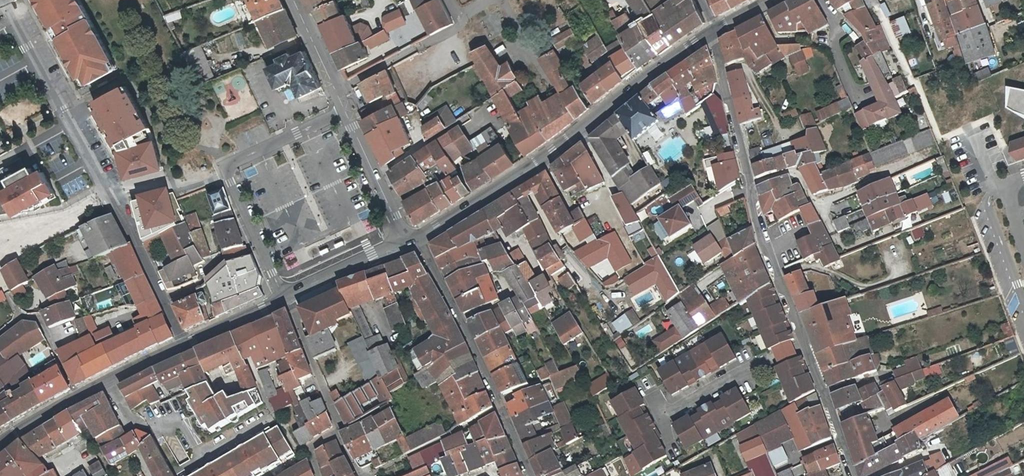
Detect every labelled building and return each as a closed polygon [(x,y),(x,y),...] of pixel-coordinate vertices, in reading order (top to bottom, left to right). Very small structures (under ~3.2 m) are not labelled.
[(27,4),(78,98),(121,74),(118,67),(113,70),(109,62),(112,61),(113,58),(107,48),(99,33),(97,33),(95,34),(92,28),(95,26),(83,4),(80,6),(77,0),(24,0),(27,4)] [(262,20),(287,9),(283,0),(249,0),(252,8),(249,10),(255,23),(262,20)] [(317,10),(336,3),(335,0),(305,0),(311,13),(317,10)] [(419,10),(438,0),(411,0),(417,11),(419,10)] [(419,10),(429,30),(432,35),(454,24),(442,0),(438,0),(419,10)] [(460,9),(476,0),(455,0),(460,9)] [(641,25),(660,54),(674,45),(655,13),(652,9),(646,0),(629,0),(644,23),(641,25)] [(655,6),(665,0),(646,0),(652,9),(655,6)] [(658,11),(655,13),(674,45),(711,23),(705,10),(700,0),(675,0),(658,11)] [(735,5),(733,0),(708,0),(714,15),(735,5)] [(791,3),(802,26),(807,24),(814,36),(833,25),(819,0),(797,0),(791,3)] [(832,1),(846,16),(869,7),(866,0),(834,0),(832,1)] [(939,41),(955,34),(952,24),(949,15),(945,2),(944,0),(924,0),(939,41)] [(945,2),(949,15),(979,3),(978,0),(950,0),(945,2)] [(317,10),(323,25),(343,17),(336,3),(317,10)] [(801,33),(802,26),(791,3),(772,13),(782,33),(801,33)] [(887,18),(892,16),(888,3),(883,5),(887,18)] [(949,15),(952,24),(981,9),(979,3),(949,15)] [(865,34),(880,27),(869,7),(846,16),(865,34)] [(294,24),(287,9),(262,20),(274,46),(299,36),(294,24)] [(402,9),(384,17),(391,31),(408,24),(402,9)] [(985,23),(981,9),(952,24),(955,34),(985,23)] [(165,16),(168,25),(184,19),(181,10),(165,16)] [(624,38),(641,67),(660,54),(641,25),(638,27),(634,30),(625,16),(618,20),(614,13),(610,16),(616,25),(624,38)] [(323,25),(337,53),(359,44),(347,15),(343,17),(323,25)] [(744,57),(747,56),(746,55),(782,46),(768,16),(737,31),(744,57)] [(899,37),(912,31),(906,16),(893,21),(899,37)] [(995,54),(985,23),(955,34),(965,63),(995,54)] [(892,51),(880,27),(865,34),(868,41),(858,47),(868,61),(872,59),(878,56),(885,51),(892,51)] [(553,39),(559,49),(569,43),(577,38),(572,28),(553,39)] [(386,30),(359,44),(337,53),(344,69),(369,58),(364,47),(370,44),(372,48),(391,38),(386,30)] [(744,58),(744,57),(737,31),(721,39),(727,62),(729,63),(744,58)] [(582,46),(588,55),(610,92),(625,80),(612,57),(606,49),(599,36),(598,35),(582,46)] [(625,80),(641,67),(624,38),(606,49),(612,57),(625,80)] [(289,48),(292,54),(278,59),(280,63),(268,68),(277,88),(291,82),(294,84),(300,97),(316,90),(323,87),(309,57),(302,42),(289,48)] [(574,50),(569,43),(559,49),(564,56),(574,50)] [(576,49),(582,59),(588,55),(582,46),(582,45),(576,49)] [(478,63),(496,96),(507,89),(512,98),(526,90),(511,63),(502,68),(489,46),(473,53),(478,63)] [(809,60),(805,46),(782,46),(746,55),(747,56),(752,66),(756,65),(762,73),(792,58),(796,68),(797,67),(807,64),(809,60)] [(805,46),(809,60),(817,58),(815,50),(812,46),(805,46)] [(695,80),(699,94),(722,84),(717,67),(719,65),(712,47),(688,63),(695,80)] [(452,54),(458,66),(470,60),(464,48),(452,54)] [(574,89),(569,81),(560,67),(564,64),(556,51),(541,59),(566,100),(550,110),(546,104),(540,108),(537,103),(541,101),(538,97),(529,103),(531,106),(521,113),(540,146),(576,120),(591,108),(577,86),(574,89)] [(892,74),(885,51),(878,56),(872,59),(883,79),(887,86),(896,99),(900,97),(895,84),(896,84),(895,81),(894,80),(892,74)] [(588,55),(582,59),(594,77),(585,84),(597,103),(610,92),(588,55)] [(118,67),(113,58),(112,61),(109,62),(113,70),(118,67)] [(883,79),(872,59),(868,61),(864,64),(881,104),(879,105),(858,114),(865,131),(906,115),(896,99),(887,86),(883,79)] [(567,62),(564,64),(560,67),(569,81),(576,76),(567,62)] [(681,100),(682,103),(691,97),(687,85),(692,82),(695,80),(688,63),(670,75),(681,100)] [(807,64),(797,67),(801,77),(811,73),(807,64)] [(972,74),(975,83),(986,78),(995,74),(991,66),(972,74)] [(390,69),(362,84),(371,103),(399,91),(390,69)] [(742,124),(765,119),(758,93),(753,95),(746,70),(730,75),(742,124)] [(665,95),(671,106),(681,100),(670,75),(657,84),(650,89),(641,97),(649,107),(665,95)] [(894,80),(895,81),(896,84),(895,84),(900,97),(912,92),(904,76),(894,80)] [(208,78),(198,82),(200,88),(210,83),(208,78)] [(528,154),(540,146),(521,113),(512,98),(507,89),(496,96),(491,99),(492,102),(497,99),(505,113),(510,125),(528,154)] [(159,132),(131,90),(97,108),(124,155),(131,185),(171,175),(163,142),(157,142),(155,136),(159,132)] [(398,93),(363,110),(367,118),(402,101),(398,93)] [(726,104),(717,96),(706,104),(711,117),(721,138),(734,135),(726,104)] [(666,122),(686,111),(682,103),(681,100),(671,106),(662,112),(661,110),(658,112),(660,114),(656,116),(649,107),(641,97),(619,115),(628,128),(637,141),(660,122),(659,120),(664,117),(666,122)] [(697,108),(691,97),(682,103),(686,111),(687,115),(697,108)] [(822,122),(851,107),(847,99),(828,109),(827,107),(817,113),(822,122)] [(384,125),(400,117),(408,113),(402,102),(367,119),(363,121),(367,129),(371,136),(385,128),(384,125)] [(442,116),(448,126),(457,121),(448,106),(430,116),(434,121),(442,116)] [(785,114),(787,120),(800,116),(798,109),(785,114)] [(816,125),(811,112),(800,116),(805,128),(816,125)] [(408,113),(400,117),(406,130),(414,126),(408,113)] [(633,151),(630,146),(625,138),(624,138),(621,133),(628,128),(619,115),(591,139),(626,193),(633,203),(663,184),(656,172),(641,182),(625,157),(633,151)] [(428,139),(448,126),(442,116),(434,121),(424,127),(428,139)] [(412,142),(406,130),(400,117),(384,125),(385,128),(371,136),(383,161),(384,162),(388,162),(404,152),(401,147),(412,142)] [(460,126),(455,129),(460,137),(453,141),(459,151),(462,149),(466,151),(473,147),(475,146),(460,126)] [(493,128),(483,133),(488,140),(493,148),(504,142),(493,128)] [(811,137),(805,138),(810,149),(812,153),(816,151),(817,154),(830,151),(820,128),(811,131),(811,137)] [(478,191),(497,179),(482,156),(476,159),(474,155),(466,151),(462,149),(459,151),(453,141),(460,137),(455,129),(438,140),(460,168),(465,166),(472,182),(478,191)] [(848,160),(849,162),(850,162),(858,181),(859,180),(858,177),(868,172),(868,170),(937,143),(931,129),(869,153),(848,160)] [(805,138),(792,142),(796,153),(810,149),(805,138)] [(1009,144),(1008,152),(1016,161),(1023,158),(1023,138),(1009,144)] [(431,145),(468,197),(476,193),(458,169),(460,168),(438,140),(431,145)] [(482,156),(497,179),(520,164),(504,142),(493,148),(488,140),(480,147),(485,154),(482,156)] [(771,149),(774,160),(785,157),(796,153),(792,142),(789,144),(771,149)] [(584,144),(565,159),(589,189),(607,182),(584,144)] [(457,205),(468,197),(431,145),(415,155),(422,167),(435,186),(442,182),(457,205)] [(771,149),(761,152),(764,163),(774,160),(771,149)] [(800,164),(802,169),(815,163),(812,153),(810,149),(796,153),(785,157),(789,167),(800,164)] [(652,167),(657,165),(652,152),(646,154),(652,167)] [(764,163),(761,152),(751,155),(754,166),(764,163)] [(738,154),(715,160),(723,192),(747,186),(738,154)] [(393,180),(398,188),(413,179),(410,174),(422,167),(415,155),(389,172),(393,180)] [(789,167),(785,157),(774,160),(764,163),(754,166),(757,177),(789,167)] [(938,159),(943,173),(948,171),(943,157),(938,159)] [(589,189),(565,159),(552,169),(566,189),(572,186),(577,194),(589,189)] [(844,187),(858,181),(850,162),(849,162),(835,168),(844,187)] [(831,189),(844,187),(835,168),(820,174),(815,163),(802,169),(807,180),(815,195),(831,189)] [(435,186),(422,167),(410,174),(413,179),(417,186),(425,182),(430,188),(434,195),(446,211),(457,205),(442,182),(435,186)] [(37,209),(58,197),(44,172),(38,175),(36,174),(32,168),(9,180),(11,184),(4,188),(0,190),(0,216),(37,209)] [(548,213),(562,237),(580,227),(577,222),(572,213),(550,172),(525,185),(523,189),(527,197),(528,197),(531,195),(532,195),(537,191),(548,213)] [(759,186),(761,197),(793,186),(792,183),(791,183),(789,175),(787,175),(759,186)] [(417,186),(413,179),(398,188),(402,194),(417,186)] [(897,193),(894,188),(890,179),(859,191),(866,207),(897,193)] [(798,184),(793,186),(799,202),(806,198),(801,186),(798,184)] [(780,207),(785,217),(801,209),(809,205),(806,198),(799,202),(793,186),(761,197),(765,213),(780,207)] [(210,195),(217,216),(233,210),(225,188),(210,194),(209,194),(210,195)] [(701,196),(697,188),(673,198),(678,209),(661,219),(673,238),(694,226),(684,208),(703,199),(701,196)] [(531,203),(528,197),(527,197),(523,189),(500,202),(506,213),(520,205),(531,224),(540,220),(531,203)] [(188,228),(172,192),(138,207),(155,243),(188,228)] [(422,192),(418,194),(433,219),(446,211),(434,195),(426,199),(422,192)] [(635,207),(633,203),(626,193),(622,195),(615,197),(630,224),(642,220),(635,207)] [(869,220),(902,205),(897,193),(866,207),(865,207),(869,220)] [(420,227),(433,219),(418,194),(405,201),(420,227)] [(902,217),(906,215),(933,204),(928,194),(902,205),(869,220),(868,220),(872,228),(873,230),(902,217)] [(572,213),(577,222),(578,223),(587,218),(584,212),(576,197),(573,199),(579,208),(572,213)] [(531,242),(546,233),(541,221),(540,220),(531,224),(520,205),(506,213),(500,202),(484,212),(495,232),(502,228),(506,233),(514,229),(517,233),(524,229),(531,242)] [(730,204),(716,209),(719,216),(733,211),(730,204)] [(809,205),(801,209),(806,217),(816,212),(811,204),(809,205)] [(218,224),(220,232),(224,244),(226,251),(245,245),(233,210),(217,216),(220,224),(218,224)] [(198,212),(186,218),(185,219),(189,227),(199,246),(209,264),(215,260),(198,212)] [(495,232),(484,212),(475,218),(485,237),(495,232)] [(816,212),(806,217),(810,226),(820,221),(816,212)] [(98,258),(110,253),(115,251),(130,246),(129,245),(115,214),(82,229),(98,258)] [(769,225),(779,221),(776,214),(766,218),(769,225)] [(911,226),(906,215),(902,217),(906,228),(911,226)] [(851,228),(845,216),(834,221),(839,232),(851,228)] [(475,218),(465,224),(481,254),(487,264),(491,262),(486,250),(481,238),(485,237),(475,218)] [(642,220),(627,226),(631,236),(646,230),(642,220)] [(859,234),(872,228),(868,220),(855,226),(859,234)] [(730,239),(754,227),(752,221),(728,233),(729,236),(730,239)] [(829,237),(820,221),(810,226),(815,235),(798,243),(806,258),(819,252),(826,265),(841,260),(839,256),(829,237)] [(450,253),(456,265),(481,254),(465,224),(451,233),(459,249),(450,253)] [(583,229),(590,242),(596,239),(590,226),(583,229)] [(166,239),(176,264),(190,258),(188,251),(199,246),(189,227),(166,239)] [(758,244),(754,227),(730,239),(738,255),(739,255),(757,245),(758,244)] [(923,228),(913,231),(916,241),(926,237),(923,228)] [(218,246),(224,244),(220,232),(214,235),(218,246)] [(443,271),(444,271),(456,265),(450,253),(459,249),(451,233),(432,244),(432,248),(443,271)] [(539,254),(547,269),(563,260),(562,258),(553,247),(546,233),(531,242),(537,255),(539,254)] [(730,239),(729,236),(720,246),(714,238),(696,249),(706,265),(724,255),(728,261),(738,255),(730,239)] [(131,244),(129,245),(130,246),(115,251),(119,262),(125,275),(127,281),(145,275),(131,244)] [(507,274),(517,269),(508,255),(502,244),(486,250),(491,262),(495,270),(507,274)] [(557,244),(553,247),(562,258),(564,256),(557,244)] [(225,251),(228,263),(248,258),(245,245),(226,251),(225,251)] [(757,245),(739,255),(749,275),(732,284),(740,303),(749,297),(772,283),(757,245)] [(199,270),(209,264),(199,246),(188,251),(190,258),(176,264),(159,271),(168,289),(179,289),(185,286),(202,278),(199,270)] [(649,250),(654,259),(659,256),(654,247),(649,250)] [(520,248),(508,255),(517,269),(522,267),(530,263),(520,248)] [(115,264),(116,263),(119,262),(115,251),(110,253),(115,264)] [(416,351),(428,368),(430,367),(441,360),(439,358),(469,345),(453,312),(436,282),(420,254),(403,261),(404,262),(401,262),(386,267),(396,292),(411,286),(420,303),(415,306),(423,320),(428,317),(438,334),(430,340),(431,342),(416,351)] [(444,271),(449,281),(487,264),(481,254),(456,265),(444,271)] [(749,275),(739,255),(738,255),(728,261),(723,264),(732,284),(749,275)] [(255,256),(248,258),(228,263),(234,278),(238,287),(222,293),(230,311),(265,295),(264,293),(262,286),(264,278),(257,262),(255,256)] [(2,269),(12,291),(29,282),(21,267),(25,264),(22,258),(2,269)] [(567,268),(563,260),(547,269),(553,270),(556,274),(567,268)] [(125,275),(119,262),(116,263),(122,277),(125,275)] [(220,284),(234,278),(228,263),(227,264),(217,273),(220,284)] [(522,267),(531,283),(539,277),(530,263),(522,267)] [(449,281),(454,291),(475,281),(493,276),(487,264),(449,281)] [(36,278),(41,287),(42,288),(49,285),(53,295),(46,298),(51,309),(65,304),(60,292),(76,284),(70,268),(64,270),(60,272),(58,266),(36,278)] [(371,284),(376,298),(384,296),(389,308),(385,309),(393,332),(409,327),(396,292),(386,267),(349,280),(361,287),(371,284)] [(528,305),(541,299),(531,283),(522,267),(517,269),(507,274),(512,285),(518,293),(521,297),(528,305)] [(796,298),(810,292),(801,270),(787,278),(795,298),(796,298)] [(560,279),(566,292),(577,287),(571,274),(560,279)] [(140,307),(141,307),(158,301),(157,300),(145,275),(127,281),(140,307)] [(502,300),(493,276),(475,281),(485,291),(491,306),(502,300)] [(549,276),(534,285),(548,309),(563,301),(549,276)] [(36,289),(41,287),(36,278),(31,281),(36,289)] [(238,287),(234,278),(220,284),(222,293),(238,287)] [(364,336),(383,377),(391,393),(407,382),(394,356),(393,353),(368,301),(376,298),(371,284),(361,287),(349,280),(339,283),(342,290),(353,314),(364,336)] [(459,301),(485,291),(475,281),(454,291),(459,301)] [(119,286),(129,310),(136,307),(126,283),(119,286)] [(749,297),(756,314),(781,303),(772,283),(749,297)] [(683,303),(699,327),(716,315),(694,284),(681,293),(678,295),(683,303)] [(46,298),(53,295),(49,285),(42,288),(46,298)] [(326,327),(353,314),(342,290),(324,297),(301,307),(309,325),(304,328),(304,329),(315,355),(317,360),(336,346),(326,327)] [(491,306),(485,291),(459,301),(467,316),(491,306)] [(814,291),(810,292),(796,298),(802,313),(803,312),(820,307),(814,291)] [(217,317),(230,311),(222,293),(213,297),(217,317)] [(202,306),(205,304),(207,303),(207,301),(205,295),(203,294),(187,302),(175,307),(187,330),(207,321),(202,306)] [(176,300),(175,307),(187,302),(184,295),(176,300)] [(537,321),(528,305),(521,297),(511,302),(529,325),(537,321)] [(803,312),(809,326),(848,314),(846,298),(841,300),(837,301),(820,307),(803,312)] [(73,301),(65,304),(51,309),(43,312),(50,327),(77,318),(73,301)] [(158,301),(141,307),(144,315),(161,308),(158,301)] [(502,307),(517,331),(529,325),(511,302),(502,307)] [(699,327),(683,303),(669,312),(685,337),(699,327)] [(789,320),(781,303),(756,314),(763,331),(789,320)] [(210,320),(205,304),(202,306),(207,321),(210,320)] [(493,312),(507,336),(517,331),(502,307),(493,311),(493,312)] [(161,308),(144,315),(149,323),(150,323),(159,343),(173,336),(161,308)] [(930,316),(943,314),(942,308),(929,311),(930,316)] [(289,310),(278,315),(297,371),(300,380),(313,375),(289,310)] [(615,324),(622,335),(634,326),(641,321),(633,310),(627,314),(627,316),(615,324)] [(470,324),(486,358),(511,346),(507,336),(493,312),(470,324)] [(588,335),(573,313),(555,325),(569,346),(588,335)] [(857,341),(849,316),(848,314),(809,326),(819,354),(857,341)] [(855,314),(849,316),(857,341),(858,341),(863,339),(855,314)] [(144,315),(135,320),(138,327),(149,323),(144,315)] [(279,359),(287,375),(297,371),(278,315),(254,325),(269,363),(279,359)] [(91,333),(92,336),(99,333),(92,316),(86,318),(85,318),(91,333)] [(77,321),(77,320),(77,318),(50,327),(57,344),(59,344),(58,343),(74,337),(82,335),(81,334),(77,321)] [(82,337),(91,333),(85,318),(77,320),(77,321),(81,334),(82,335),(82,337)] [(139,330),(138,327),(135,320),(112,329),(116,338),(139,330)] [(791,325),(789,320),(763,331),(771,348),(775,346),(792,339),(796,337),(791,325)] [(21,358),(20,356),(15,347),(32,336),(24,323),(0,343),(0,372),(21,358)] [(39,324),(24,323),(32,336),(15,347),(20,356),(47,340),(39,324)] [(150,323),(149,323),(138,327),(139,330),(148,349),(159,343),(150,323)] [(258,368),(269,363),(254,325),(241,331),(235,334),(248,363),(253,361),(255,360),(258,368)] [(677,326),(650,343),(658,356),(685,339),(677,326)] [(114,366),(126,360),(116,338),(112,329),(111,327),(99,333),(92,336),(93,338),(96,345),(101,343),(114,366)] [(148,349),(139,330),(116,338),(126,360),(148,349)] [(723,332),(707,342),(721,365),(737,356),(723,332)] [(237,370),(245,392),(258,387),(248,363),(235,334),(211,344),(207,346),(214,362),(215,362),(216,364),(226,360),(229,367),(235,365),(237,370)] [(349,343),(370,385),(383,377),(364,336),(349,343)] [(622,337),(616,341),(622,349),(627,345),(622,337)] [(91,378),(114,366),(101,343),(96,345),(93,338),(61,352),(67,366),(68,366),(81,359),(91,378)] [(863,339),(858,341),(864,357),(872,355),(875,354),(868,338),(863,339)] [(795,348),(792,339),(775,346),(778,354),(782,364),(799,357),(795,348)] [(819,354),(826,370),(854,361),(864,357),(858,341),(857,341),(819,354)] [(721,365),(707,342),(691,351),(705,374),(721,365)] [(441,360),(430,367),(440,382),(443,386),(458,380),(455,376),(477,362),(469,345),(439,358),(441,360)] [(206,366),(214,362),(207,346),(199,349),(206,366)] [(495,376),(522,364),(511,346),(486,358),(495,376)] [(183,375),(186,381),(189,390),(209,382),(203,367),(206,366),(199,349),(185,356),(192,371),(183,375)] [(705,374),(691,351),(675,360),(689,384),(705,374)] [(879,353),(875,354),(872,355),(878,369),(881,363),(879,353)] [(907,359),(910,367),(912,373),(914,373),(925,369),(928,368),(922,353),(907,359)] [(878,369),(872,355),(864,357),(854,361),(859,376),(878,369)] [(155,370),(162,381),(163,384),(164,383),(183,375),(192,371),(185,356),(155,370)] [(799,357),(782,364),(778,366),(784,383),(810,372),(803,356),(799,357)] [(10,394),(10,395),(15,392),(13,390),(32,380),(26,367),(21,358),(0,372),(0,379),(6,388),(0,393),(0,402),(10,394)] [(81,359),(68,366),(77,385),(91,378),(81,359)] [(546,366),(551,376),(561,372),(554,359),(545,364),(546,366)] [(689,384),(675,360),(659,370),(673,393),(689,384)] [(859,376),(854,361),(826,370),(831,386),(859,376)] [(443,386),(456,415),(469,406),(461,388),(482,373),(477,362),(455,376),(458,380),(443,386)] [(941,363),(928,368),(925,369),(927,374),(932,372),(937,374),(944,371),(941,363)] [(533,385),(522,364),(495,376),(505,395),(533,385)] [(541,379),(551,376),(546,366),(537,371),(541,379)] [(577,366),(564,371),(570,383),(584,378),(577,366)] [(60,367),(34,383),(44,404),(71,389),(60,367)] [(426,390),(440,382),(430,367),(428,368),(417,377),(426,390)] [(912,373),(910,367),(897,372),(899,375),(900,378),(906,376),(912,373)] [(268,368),(260,371),(266,384),(273,381),(268,368)] [(925,375),(927,374),(925,369),(914,373),(912,373),(906,376),(900,378),(897,379),(896,379),(884,384),(887,390),(897,410),(908,404),(904,395),(901,389),(916,383),(918,380),(926,377),(925,375)] [(155,370),(147,373),(152,385),(157,383),(162,381),(155,370)] [(302,386),(300,380),(297,371),(287,375),(283,376),(288,391),(302,386)] [(570,383),(564,371),(561,372),(551,376),(552,378),(558,392),(564,389),(563,386),(570,383)] [(817,389),(810,372),(784,383),(792,402),(817,389)] [(121,386),(127,397),(152,385),(147,373),(121,386)] [(461,388),(469,406),(491,394),(482,373),(461,388)] [(608,373),(588,385),(595,396),(614,384),(613,382),(608,373)] [(168,388),(186,381),(183,375),(164,383),(168,388)] [(343,400),(337,403),(348,427),(383,407),(391,403),(395,401),(391,393),(383,377),(370,385),(343,400)] [(191,401),(197,411),(200,409),(203,415),(200,416),(201,418),(206,427),(209,425),(213,431),(230,421),(219,396),(210,381),(209,382),(189,390),(194,399),(191,401)] [(13,422),(44,404),(34,383),(24,388),(28,396),(19,400),(15,392),(10,395),(13,401),(4,406),(13,422)] [(526,396),(533,408),(549,401),(548,398),(553,395),(550,387),(548,388),(546,383),(524,391),(526,396)] [(863,399),(868,413),(869,414),(887,407),(881,394),(876,384),(864,389),(860,391),(858,387),(834,395),(838,407),(863,399)] [(157,395),(152,385),(127,397),(134,408),(148,401),(152,407),(162,402),(157,395)] [(739,386),(723,395),(737,419),(752,409),(739,386)] [(258,387),(245,392),(232,398),(231,396),(227,398),(225,394),(219,396),(230,421),(264,401),(258,387)] [(621,419),(643,407),(645,406),(636,390),(612,403),(621,419)] [(887,407),(869,414),(874,429),(848,436),(857,463),(916,433),(919,439),(923,437),(960,417),(950,401),(893,432),(887,414),(897,410),(887,390),(881,394),(887,407)] [(807,398),(811,407),(821,402),(818,393),(807,398)] [(13,422),(4,406),(13,401),(10,395),(10,394),(0,402),(0,430),(13,422)] [(98,397),(103,407),(110,403),(106,394),(98,397)] [(290,394),(274,401),(277,410),(293,403),(290,394)] [(498,409),(491,394),(469,406),(456,415),(461,428),(486,417),(498,409)] [(737,419),(723,395),(707,405),(721,428),(737,419)] [(508,404),(513,417),(533,408),(526,396),(508,404)] [(81,407),(71,413),(81,430),(90,425),(90,424),(86,417),(103,407),(98,397),(81,405),(81,407)] [(814,445),(801,415),(813,410),(811,407),(807,398),(769,418),(781,440),(794,434),(793,431),(795,429),(800,446),(805,448),(814,445)] [(306,412),(311,423),(328,414),(323,400),(314,405),(311,399),(304,403),(307,411),(306,412)] [(559,423),(561,429),(568,443),(580,436),(565,401),(560,403),(552,406),(549,401),(533,408),(538,418),(554,412),(559,423)] [(110,403),(103,407),(86,417),(90,424),(90,425),(98,439),(122,425),(115,413),(110,403)] [(300,429),(311,423),(306,412),(307,411),(304,403),(295,407),(299,416),(296,417),(300,429)] [(383,407),(387,415),(395,410),(391,403),(383,407)] [(721,428),(707,405),(691,414),(705,437),(721,428)] [(813,410),(801,415),(814,445),(833,438),(822,406),(813,410)] [(652,423),(643,407),(621,419),(619,421),(628,437),(652,423)] [(513,417),(525,445),(538,439),(535,433),(532,425),(539,421),(538,418),(533,408),(513,417)] [(349,447),(370,436),(399,420),(395,410),(387,415),(378,420),(377,417),(365,423),(349,431),(343,433),(349,447)] [(89,444),(81,430),(71,413),(70,412),(57,419),(70,441),(74,439),(82,451),(90,447),(89,444)] [(874,429),(869,414),(868,413),(844,423),(848,436),(874,429)] [(328,414),(311,423),(300,429),(296,431),(302,445),(333,426),(328,414)] [(705,437),(691,414),(675,424),(689,447),(705,437)] [(467,433),(466,434),(472,449),(483,446),(511,439),(501,415),(467,433)] [(777,448),(781,440),(769,418),(756,425),(775,468),(788,462),(783,453),(777,448)] [(70,441),(57,419),(47,426),(59,447),(70,441)] [(399,440),(407,436),(399,420),(370,436),(377,449),(399,440)] [(442,422),(408,439),(410,443),(413,451),(447,434),(442,422)] [(777,473),(775,468),(756,425),(756,424),(755,422),(736,434),(751,470),(736,475),(778,475),(777,473)] [(559,423),(535,433),(538,439),(555,433),(556,431),(561,429),(559,423)] [(661,440),(652,423),(628,437),(637,453),(658,441),(661,440)] [(113,464),(132,454),(124,440),(129,437),(128,436),(122,425),(98,439),(113,464)] [(37,459),(48,453),(59,447),(47,426),(22,441),(37,459)] [(280,457),(294,449),(281,426),(274,430),(272,427),(260,434),(261,437),(263,440),(256,444),(255,440),(241,448),(245,457),(254,475),(258,475),(265,473),(264,470),(269,467),(270,469),(278,465),(277,463),(282,460),(280,457)] [(562,445),(568,443),(561,429),(556,431),(562,445)] [(136,432),(128,436),(129,437),(124,440),(132,454),(142,447),(155,438),(153,435),(139,430),(136,432)] [(525,445),(532,461),(556,450),(560,449),(556,439),(558,438),(555,433),(538,439),(525,445)] [(919,439),(916,433),(857,463),(861,475),(866,475),(905,457),(924,449),(919,439)] [(455,455),(464,452),(472,449),(466,434),(457,436),(444,442),(449,456),(444,459),(451,475),(456,475),(460,475),(455,455)] [(377,449),(370,436),(349,447),(355,459),(377,449)] [(408,439),(407,436),(399,440),(403,447),(410,443),(408,439)] [(156,475),(177,475),(155,438),(142,447),(156,475)] [(511,439),(483,446),(490,464),(499,461),(498,459),(516,452),(511,439)] [(50,474),(37,459),(22,441),(10,450),(24,475),(45,475),(50,474)] [(326,447),(331,457),(343,451),(338,441),(326,447)] [(671,457),(661,441),(641,452),(638,454),(647,470),(671,457)] [(594,443),(589,445),(595,458),(600,456),(594,443)] [(490,464),(483,446),(472,449),(464,452),(470,471),(490,464)] [(59,447),(48,453),(52,458),(62,452),(59,447)] [(318,451),(325,469),(334,464),(331,457),(326,447),(318,451)] [(815,455),(824,473),(827,472),(826,467),(841,462),(836,447),(815,455)] [(241,448),(236,451),(240,460),(245,457),(241,448)] [(432,448),(421,453),(426,465),(427,465),(437,460),(432,448)] [(294,449),(280,457),(282,460),(287,456),(289,459),(297,454),(294,449)] [(10,450),(0,458),(0,475),(24,475),(10,450)] [(538,475),(562,475),(569,473),(556,450),(532,461),(538,475)] [(245,457),(240,460),(236,451),(220,460),(224,470),(227,475),(254,475),(245,457)] [(331,457),(334,464),(325,469),(323,470),(326,475),(350,475),(355,473),(343,451),(331,457)] [(470,471),(464,452),(455,455),(460,475),(470,471)] [(503,472),(522,466),(516,452),(498,459),(499,461),(503,472)] [(427,465),(426,465),(421,453),(409,458),(415,470),(401,475),(431,475),(427,465)] [(933,458),(939,469),(947,465),(941,454),(933,458)] [(827,474),(827,472),(824,473),(815,455),(804,459),(810,474),(808,475),(809,475),(828,475),(827,474)] [(187,475),(193,471),(197,469),(191,458),(181,464),(187,475)] [(377,468),(384,464),(382,461),(381,458),(374,461),(377,468)] [(933,462),(926,465),(930,474),(934,472),(939,469),(933,458),(932,459),(933,462)] [(220,460),(215,463),(220,472),(224,470),(220,460)] [(92,466),(98,475),(102,475),(109,473),(101,461),(92,466)] [(310,462),(289,474),(285,475),(315,475),(310,462)] [(889,475),(928,475),(930,474),(926,465),(924,462),(889,475)] [(224,470),(220,472),(215,463),(202,471),(200,468),(198,469),(202,475),(227,475),(224,470)] [(939,469),(934,472),(936,475),(942,472),(949,468),(947,464),(947,465),(939,469)] [(522,466),(503,472),(505,475),(526,475),(522,466)] [(687,475),(718,475),(714,466),(687,475)] [(580,467),(569,473),(562,475),(585,475),(580,467)] [(1009,467),(991,475),(1012,475),(1009,467)] [(89,468),(86,470),(76,475),(95,475),(89,468)] [(777,473),(778,475),(794,475),(791,468),(777,473)]
